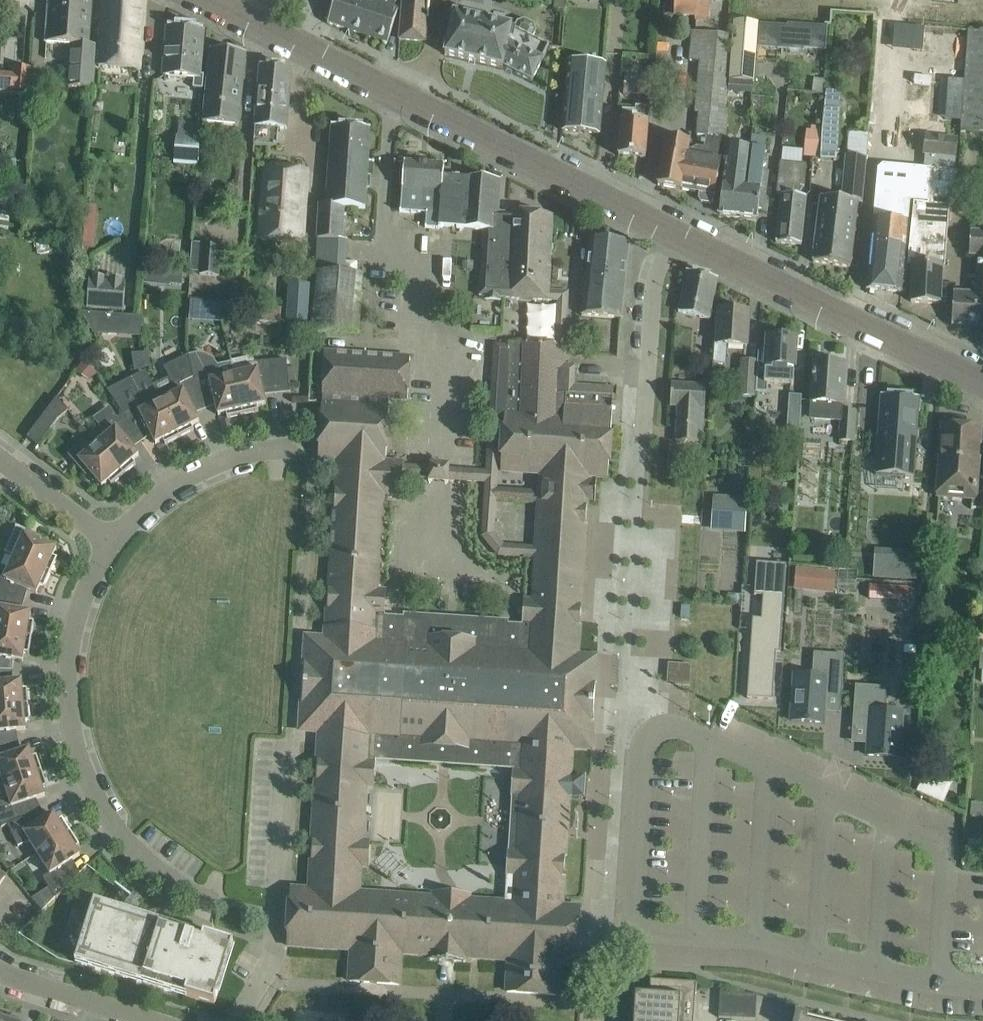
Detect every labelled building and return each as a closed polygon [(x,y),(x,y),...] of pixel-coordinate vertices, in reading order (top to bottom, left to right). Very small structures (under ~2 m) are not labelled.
[(67,44),(72,44),(69,87),(92,89),(95,45),(89,44),(92,0),(48,0),(45,43),(67,44)] [(98,66),(139,71),(141,50),(137,50),(138,39),(141,39),(143,14),(144,0),(103,0),(102,9),(98,66)] [(327,22),(349,30),(359,0),(334,0),(327,22)] [(349,30),(387,42),(398,10),(393,8),(396,0),(380,0),(378,3),(368,0),(359,0),(349,30)] [(401,20),(399,39),(425,42),(427,22),(428,0),(402,0),(401,20)] [(673,16),(694,17),(694,20),(709,21),(710,0),(674,0),(673,16)] [(518,23),(514,30),(512,29),(512,28),(454,14),(445,54),(503,67),(532,81),(540,63),(549,47),(532,39),(535,32),(533,25),(525,21),(518,23)] [(756,49),(758,24),(733,22),(732,35),(729,81),(754,83),(756,49)] [(758,24),(756,49),(785,51),(787,51),(803,52),(803,50),(826,52),(828,26),(787,23),(787,26),(758,24)] [(166,44),(163,75),(166,76),(168,76),(167,78),(181,79),(181,77),(194,78),(193,87),(193,88),(202,89),(204,75),(199,75),(202,48),(203,28),(192,27),(169,25),(168,24),(166,44)] [(969,30),(965,71),(961,133),(982,135),(982,30),(969,30)] [(692,32),(690,62),(699,62),(695,113),(699,113),(697,136),(707,138),(721,139),(725,140),(728,109),(726,109),(729,81),(730,65),(732,35),(727,35),(692,32)] [(245,52),(210,49),(203,122),(238,125),(245,52)] [(598,134),(600,114),(604,65),(568,62),(564,111),(563,131),(598,134)] [(291,67),(260,65),(253,146),(277,148),(278,128),(286,129),(291,67)] [(13,67),(10,92),(29,94),(31,69),(13,67)] [(651,83),(624,80),(623,94),(650,96),(651,83)] [(826,91),(825,109),(840,109),(840,92),(826,91)] [(645,158),(647,138),(649,107),(635,106),(635,112),(622,111),(621,120),(620,136),(618,156),(645,158)] [(823,135),(821,160),(836,161),(837,157),(838,157),(840,109),(825,109),(823,135)] [(176,138),(174,164),(198,165),(200,143),(200,139),(200,134),(197,131),(198,123),(179,122),(178,138),(176,138)] [(370,128),(331,125),(326,204),(320,204),(315,272),(318,272),(314,330),(357,332),(361,273),(343,272),(346,239),(341,239),(343,207),(365,208),(370,128)] [(805,133),(803,159),(821,160),(823,135),(805,133)] [(661,165),(657,184),(678,188),(699,192),(698,198),(701,201),(709,203),(713,201),(717,181),(721,162),(717,161),(720,143),(721,139),(707,138),(706,140),(705,149),(696,147),(692,150),(691,156),(688,156),(690,141),(687,141),(666,137),(661,165)] [(931,139),(930,169),(931,170),(954,171),(955,140),(931,139)] [(721,193),(719,213),(740,216),(744,192),(738,191),(739,183),(745,183),(748,148),(727,146),(726,155),(721,193)] [(744,192),(740,216),(757,218),(757,210),(763,211),(767,172),(762,171),(763,159),(764,150),(750,149),(748,148),(745,183),(744,192)] [(813,260),(813,262),(849,266),(852,247),(857,201),(860,201),(864,157),(846,156),(842,200),(821,197),(815,242),(813,260)] [(404,162),(399,212),(426,213),(425,227),(439,228),(443,176),(444,165),(404,162)] [(803,197),(806,170),(806,165),(779,162),(776,195),(780,196),(776,242),(801,244),(805,197),(803,197)] [(868,269),(866,289),(906,292),(908,279),(909,264),(904,264),(904,260),(910,202),(913,202),(928,203),(931,170),(930,169),(883,165),(878,169),(876,186),(868,269)] [(308,169),(265,166),(264,182),(268,182),(264,240),(301,243),(308,169)] [(904,260),(904,264),(909,264),(908,279),(912,279),(910,301),(939,303),(941,283),(942,265),(945,266),(950,203),(955,204),(956,172),(954,171),(931,170),(928,203),(913,202),(908,260),(904,260)] [(443,176),(439,228),(440,227),(468,229),(483,230),(495,231),(497,212),(499,186),(500,186),(500,179),(472,177),(443,176)] [(301,729),(320,731),(320,741),(317,788),(316,800),(310,890),(291,889),(287,945),(352,949),(350,981),(398,984),(400,952),(431,954),(430,957),(430,959),(438,960),(441,960),(445,894),(435,893),(434,898),(427,897),(385,895),(373,894),(358,893),(359,867),(359,864),(367,865),(368,862),(368,857),(369,842),(361,842),(364,785),(372,785),(373,770),(374,763),(374,760),(399,761),(438,764),(450,765),(491,767),(514,769),(513,772),(513,780),(512,794),(508,852),(508,864),(507,874),(515,875),(515,877),(514,894),(513,903),(510,903),(509,903),(468,900),(469,895),(458,894),(454,961),(456,961),(465,962),(465,956),(509,959),(507,991),(555,994),(556,989),(557,965),(557,962),(577,964),(577,955),(580,908),(561,906),(561,898),(562,886),(566,833),(566,828),(568,798),(569,777),(571,750),(591,751),(594,686),(596,656),(577,655),(587,501),(589,476),(597,476),(608,477),(610,448),(611,426),(612,409),(615,409),(615,403),(613,403),(613,395),(593,394),(593,387),(583,387),(575,386),(575,384),(576,364),(562,363),(563,354),(564,336),(567,292),(547,291),(551,235),(552,214),(551,214),(509,212),(499,212),(500,186),(499,186),(497,212),(495,231),(483,230),(480,279),(479,295),(485,296),(501,297),(504,297),(558,300),(557,320),(556,330),(556,344),(508,342),(507,345),(494,344),(489,419),(485,470),(475,469),(464,468),(463,481),(484,483),(480,536),(497,556),(535,559),(532,601),(524,601),(523,623),(508,622),(509,619),(403,612),(403,615),(383,614),(384,592),(376,591),(383,494),(401,495),(402,477),(428,479),(429,466),(403,464),(403,463),(385,462),(389,399),(407,400),(410,357),(325,352),(322,394),(340,395),(340,403),(322,402),(321,404),(318,458),(337,459),(325,639),(307,637),(301,729)] [(94,248),(97,206),(86,205),(82,247),(94,248)] [(982,293),(982,231),(970,230),(969,255),(978,256),(976,293),(982,293)] [(628,242),(590,238),(582,314),(620,318),(628,242)] [(203,247),(201,276),(219,277),(221,252),(221,248),(203,247)] [(144,268),(143,283),(155,284),(157,270),(144,268)] [(717,278),(687,271),(678,311),(709,318),(717,278)] [(173,272),(172,284),(181,285),(183,273),(173,272)] [(85,276),(83,306),(123,309),(125,279),(85,276)] [(287,322),(307,323),(309,285),(289,284),(287,322)] [(976,293),(953,292),(951,324),(982,326),(982,293),(976,293)] [(189,298),(187,318),(199,319),(200,299),(189,298)] [(222,300),(221,318),(239,320),(240,301),(222,300)] [(256,306),(254,320),(280,322),(281,308),(256,306)] [(110,312),(79,310),(91,331),(109,332),(110,312)] [(748,312),(719,310),(718,330),(717,343),(714,343),(712,364),(725,365),(727,345),(746,346),(747,332),(748,312)] [(758,361),(756,383),(793,385),(796,338),(767,337),(766,361),(758,361)] [(198,352),(188,355),(194,378),(203,404),(214,400),(218,415),(226,413),(227,418),(243,414),(234,375),(220,378),(217,365),(213,358),(206,354),(198,352)] [(173,386),(157,394),(179,437),(194,430),(191,425),(199,421),(192,408),(203,404),(194,378),(188,355),(163,367),(173,386)] [(232,360),(230,360),(231,362),(234,375),(243,414),(258,410),(257,406),(265,404),(262,389),(289,386),(286,359),(266,361),(254,362),(254,360),(250,357),(232,361),(232,360)] [(755,397),(756,383),(758,361),(741,360),(738,396),(755,397)] [(812,401),(811,418),(840,421),(839,441),(854,442),(856,410),(842,409),(843,403),(844,385),(845,365),(815,363),(814,373),(813,373),(812,377),(814,377),(812,401)] [(148,374),(116,390),(129,409),(123,413),(138,436),(148,430),(151,436),(155,443),(162,440),(165,444),(179,437),(157,394),(153,385),(148,374)] [(704,416),(705,385),(671,384),(670,406),(674,406),(673,441),(698,443),(698,435),(703,435),(704,416)] [(801,395),(788,394),(785,430),(798,431),(801,395)] [(881,395),(875,474),(914,477),(918,418),(919,398),(881,395)] [(62,404),(56,398),(27,437),(38,445),(57,420),(68,410),(71,407),(65,401),(62,404)] [(128,443),(138,436),(123,413),(117,417),(109,406),(92,418),(107,435),(97,444),(123,474),(136,464),(132,460),(138,455),(128,443)] [(982,508),(982,465),(977,465),(980,429),(943,426),(938,498),(973,500),(973,508),(982,508)] [(123,474),(97,444),(85,454),(79,447),(69,455),(68,455),(86,476),(89,472),(101,486),(108,481),(111,485),(123,474)] [(713,508),(712,528),(744,530),(746,500),(726,499),(725,509),(713,508)] [(779,501),(777,511),(787,512),(789,502),(779,501)] [(14,557),(51,573),(57,558),(52,556),(56,548),(38,541),(40,537),(16,526),(15,527),(16,527),(5,553),(14,557)] [(917,558),(874,556),(873,577),(916,580),(917,558)] [(51,573),(14,557),(8,570),(0,566),(0,593),(19,599),(22,587),(36,593),(39,586),(44,588),(51,573)] [(752,618),(747,698),(773,700),(775,663),(776,652),(780,652),(786,564),(756,562),(754,595),(762,596),(761,619),(752,618)] [(795,590),(831,593),(833,571),(797,568),(795,590)] [(894,587),(870,586),(869,598),(893,600),(894,587)] [(19,599),(0,593),(0,632),(31,637),(34,621),(29,621),(30,613),(15,610),(19,599)] [(7,670),(7,658),(22,661),(24,653),(29,654),(31,637),(0,632),(0,670),(7,670)] [(794,675),(791,720),(823,723),(824,712),(825,692),(842,693),(844,654),(813,652),(812,676),(794,675)] [(28,705),(27,689),(22,689),(21,681),(6,682),(7,670),(0,670),(0,707),(28,705)] [(855,685),(852,723),(869,724),(868,744),(867,755),(899,757),(902,712),(885,711),(886,687),(855,685)] [(28,705),(0,707),(0,745),(12,742),(10,731),(25,729),(25,721),(30,721),(28,705)] [(4,784),(42,771),(37,755),(32,757),(29,749),(15,754),(12,742),(0,745),(0,772),(4,784)] [(7,825),(35,811),(30,801),(45,796),(42,788),(47,786),(42,771),(4,784),(8,796),(1,799),(0,801),(0,825),(1,827),(7,824),(7,825)] [(28,840),(37,853),(71,832),(62,818),(58,821),(53,814),(40,822),(35,811),(7,825),(17,845),(28,840)] [(79,845),(71,832),(37,853),(49,873),(42,877),(55,897),(75,877),(67,863),(79,855),(75,848),(79,845)] [(233,945),(94,902),(75,962),(214,1005),(233,945)] [(650,980),(649,994),(635,993),(633,1020),(694,1020),(696,983),(650,980)] [(756,994),(719,992),(718,1017),(755,1019),(756,994)]
